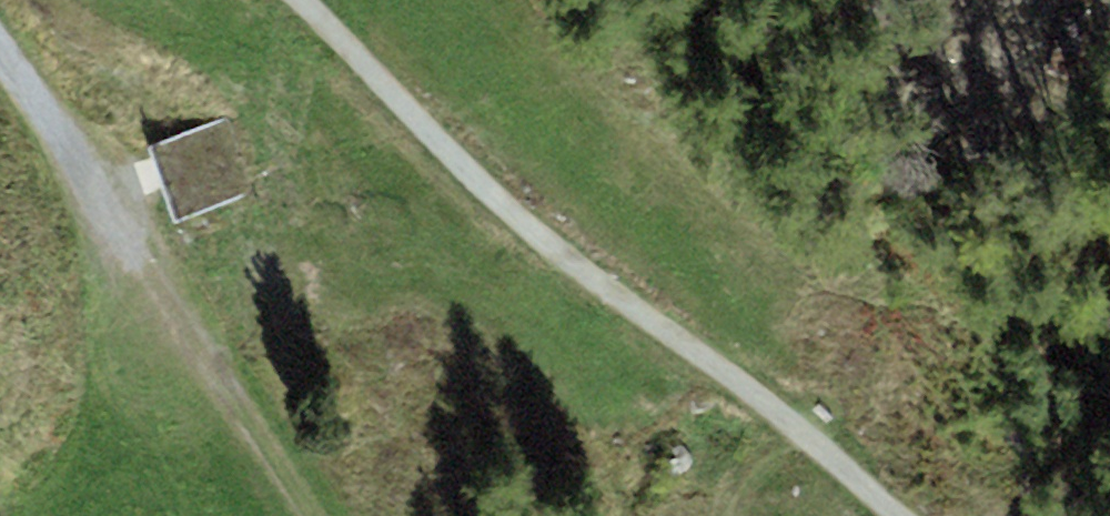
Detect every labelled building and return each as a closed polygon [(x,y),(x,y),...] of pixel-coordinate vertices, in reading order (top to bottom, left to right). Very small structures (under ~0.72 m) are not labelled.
[(226,119),(150,147),(177,220),(253,193),(226,119)]
